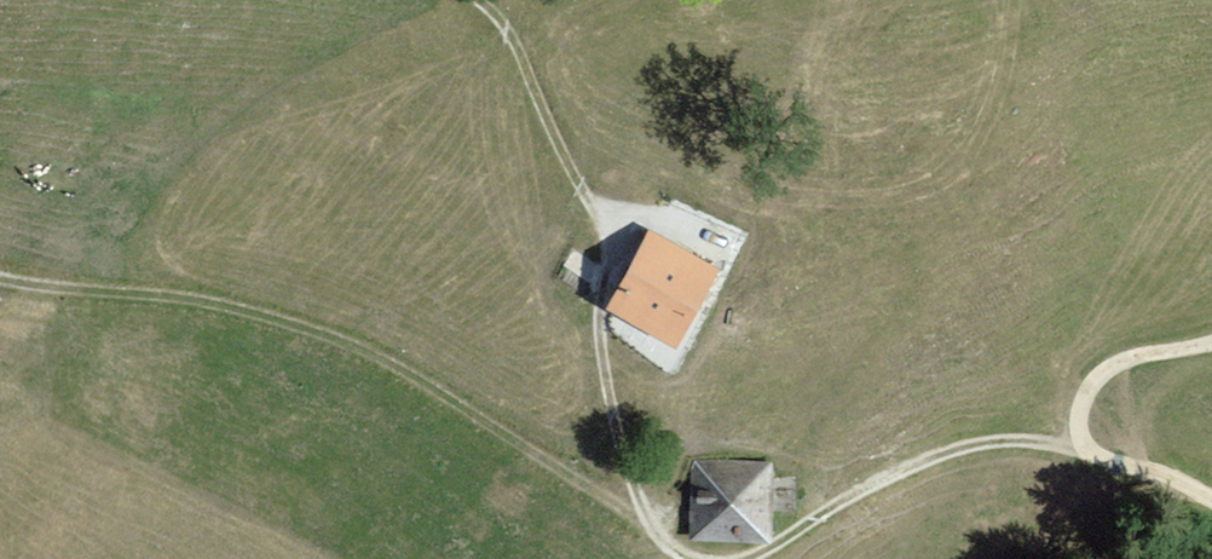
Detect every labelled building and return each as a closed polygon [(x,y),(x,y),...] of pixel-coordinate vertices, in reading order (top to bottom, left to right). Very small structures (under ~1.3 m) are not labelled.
[(713,267),(648,230),(607,303),(672,339),(713,267)] [(767,462),(691,459),(688,533),(764,536),(767,462)]
